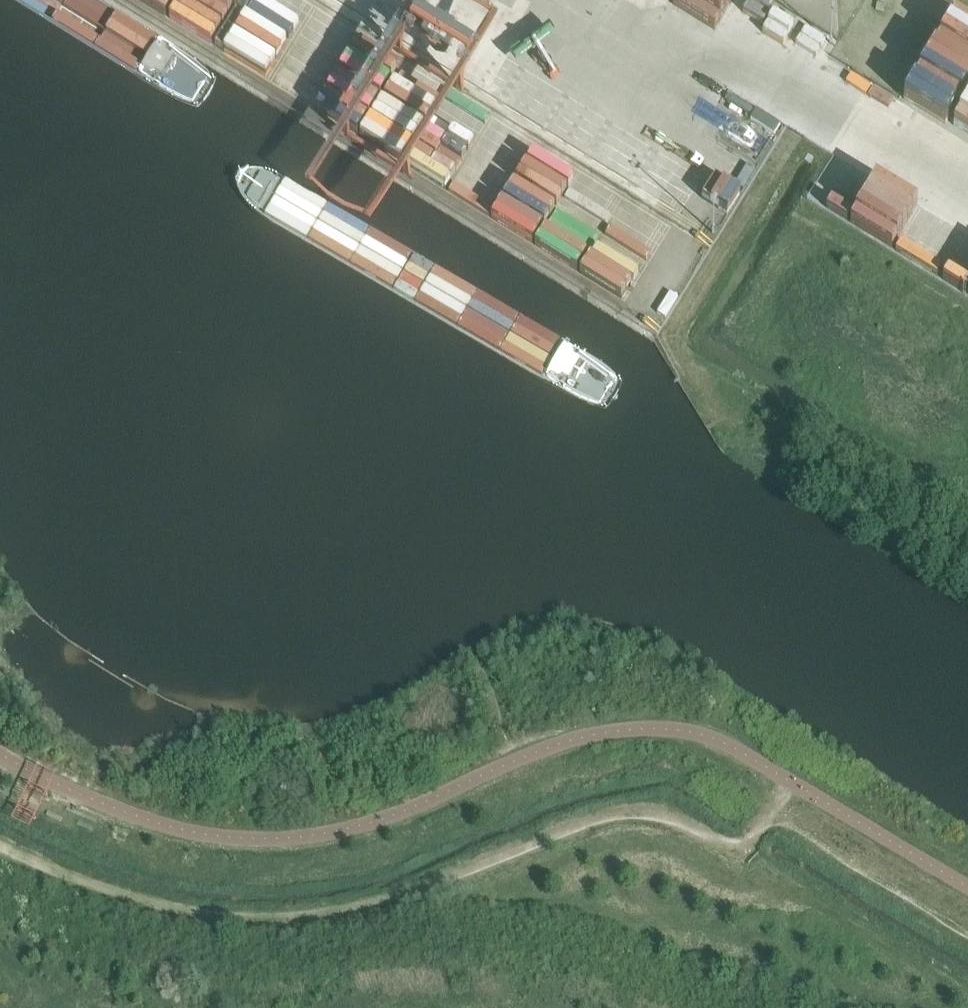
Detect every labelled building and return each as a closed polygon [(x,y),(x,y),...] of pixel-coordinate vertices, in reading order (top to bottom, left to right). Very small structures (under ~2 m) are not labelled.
[(723,24),(738,0),(685,0),(723,24)] [(754,5),(774,16),(781,1),(779,0),(756,0),(754,5)] [(315,109),(358,133),(388,80),(346,56),(357,37),(308,9),(273,70),(306,90),(305,91),(320,100),(315,109)] [(965,98),(967,92),(967,20),(951,10),(916,69),(965,98)] [(270,67),(281,49),(241,23),(229,40),(270,67)] [(739,108),(732,140),(768,147),(774,115),(739,108)] [(377,109),(361,135),(402,160),(418,134),(377,109)] [(494,175),(463,161),(460,167),(414,145),(402,170),(489,210),(497,193),(488,189),(494,175)] [(488,218),(554,254),(580,207),(589,212),(583,223),(597,231),(603,221),(591,215),(598,203),(587,197),(594,184),(575,174),(553,215),(529,201),(523,212),(499,198),(488,218)] [(638,251),(625,250),(627,237),(600,234),(597,257),(637,262),(638,251)] [(569,243),(558,259),(573,269),(584,252),(569,243)]
